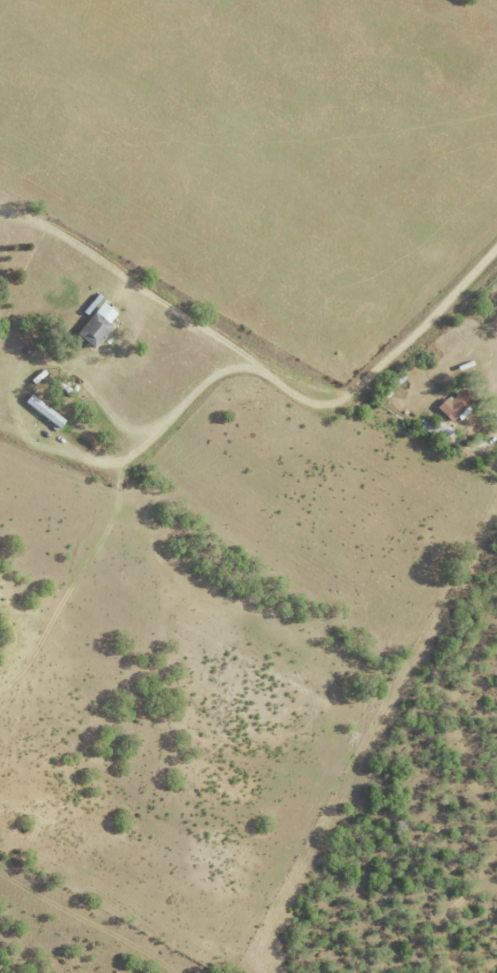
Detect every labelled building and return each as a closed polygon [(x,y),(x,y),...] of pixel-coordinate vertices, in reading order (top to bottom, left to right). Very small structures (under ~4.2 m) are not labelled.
[(74,332),(91,348),(112,326),(108,322),(115,314),(102,302),(74,332)] [(449,400),(446,397),(435,408),(450,422),(470,401),(459,390),(449,400)] [(58,428),(64,420),(30,393),(24,401),(58,428)] [(438,421),(435,425),(424,419),(419,429),(443,442),(451,428),(438,421)]
